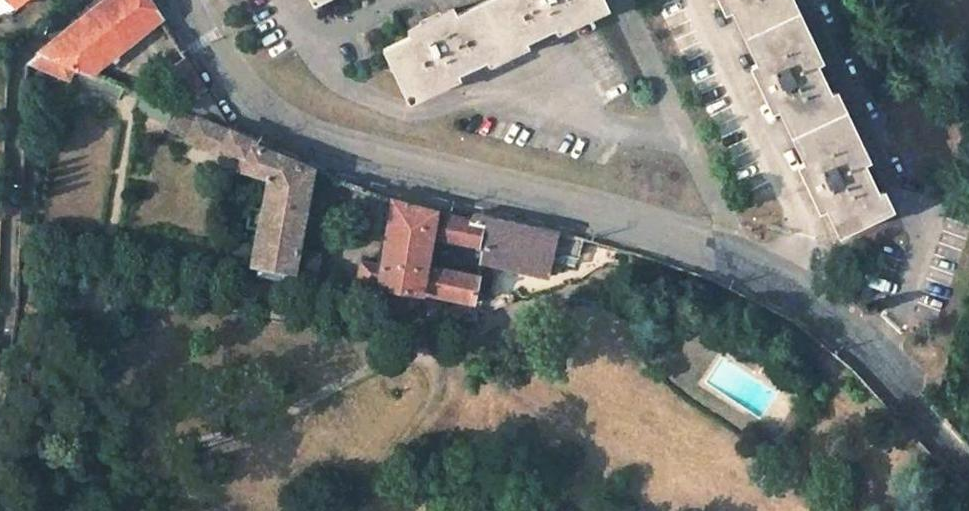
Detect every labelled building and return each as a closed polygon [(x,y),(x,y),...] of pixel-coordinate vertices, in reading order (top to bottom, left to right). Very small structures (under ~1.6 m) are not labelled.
[(161,18),(150,0),(107,0),(42,52),(78,67),(94,74),(161,18)] [(384,49),(407,97),(444,79),(446,84),(461,77),(459,73),(488,59),(528,40),(556,26),(559,32),(572,26),(569,21),(607,3),(606,0),(487,0),(457,14),(454,8),(428,20),(409,29),(412,36),(384,49)] [(817,50),(812,52),(788,0),(722,0),(729,14),(734,12),(759,64),(754,66),(762,84),(775,112),(780,110),(805,164),(801,166),(809,183),(822,212),(828,210),(840,236),(889,212),(880,192),(866,164),(871,162),(865,150),(860,152),(832,93),(819,64),(824,62),(817,50)] [(817,50),(794,0),(788,0),(812,52),(817,50)] [(569,21),(572,26),(610,7),(607,3),(569,21)] [(488,59),(490,64),(530,46),(528,40),(488,59)] [(78,67),(42,52),(27,64),(70,83),(71,81),(78,67)] [(187,58),(170,69),(190,100),(207,89),(187,58)] [(71,81),(118,102),(123,86),(94,74),(78,67),(71,81)] [(444,79),(407,97),(410,101),(446,84),(444,79)] [(860,152),(865,150),(837,91),(832,93),(860,152)] [(173,110),(143,97),(137,110),(167,123),(173,111),(173,110)] [(321,253),(300,249),(314,170),(253,144),(254,141),(235,132),(233,130),(198,118),(196,121),(173,111),(167,123),(166,126),(190,135),(188,140),(221,155),(224,148),(243,157),(238,170),(271,177),(257,249),(240,246),(239,247),(234,246),(232,263),(251,266),(251,265),(258,265),(255,279),(287,285),(289,272),(317,277),(321,253)] [(889,212),(895,210),(885,190),(880,192),(889,212)] [(393,201),(384,263),(362,259),(357,285),(379,289),(380,286),(475,302),(481,276),(429,266),(435,235),(481,245),(487,217),(480,216),(476,215),(473,217),(471,222),(455,218),(438,212),(393,201)] [(481,245),(486,246),(491,218),(487,217),(481,245)] [(486,246),(483,262),(549,276),(556,248),(560,231),(491,218),(486,246)] [(577,254),(581,237),(560,231),(556,248),(577,254)]
